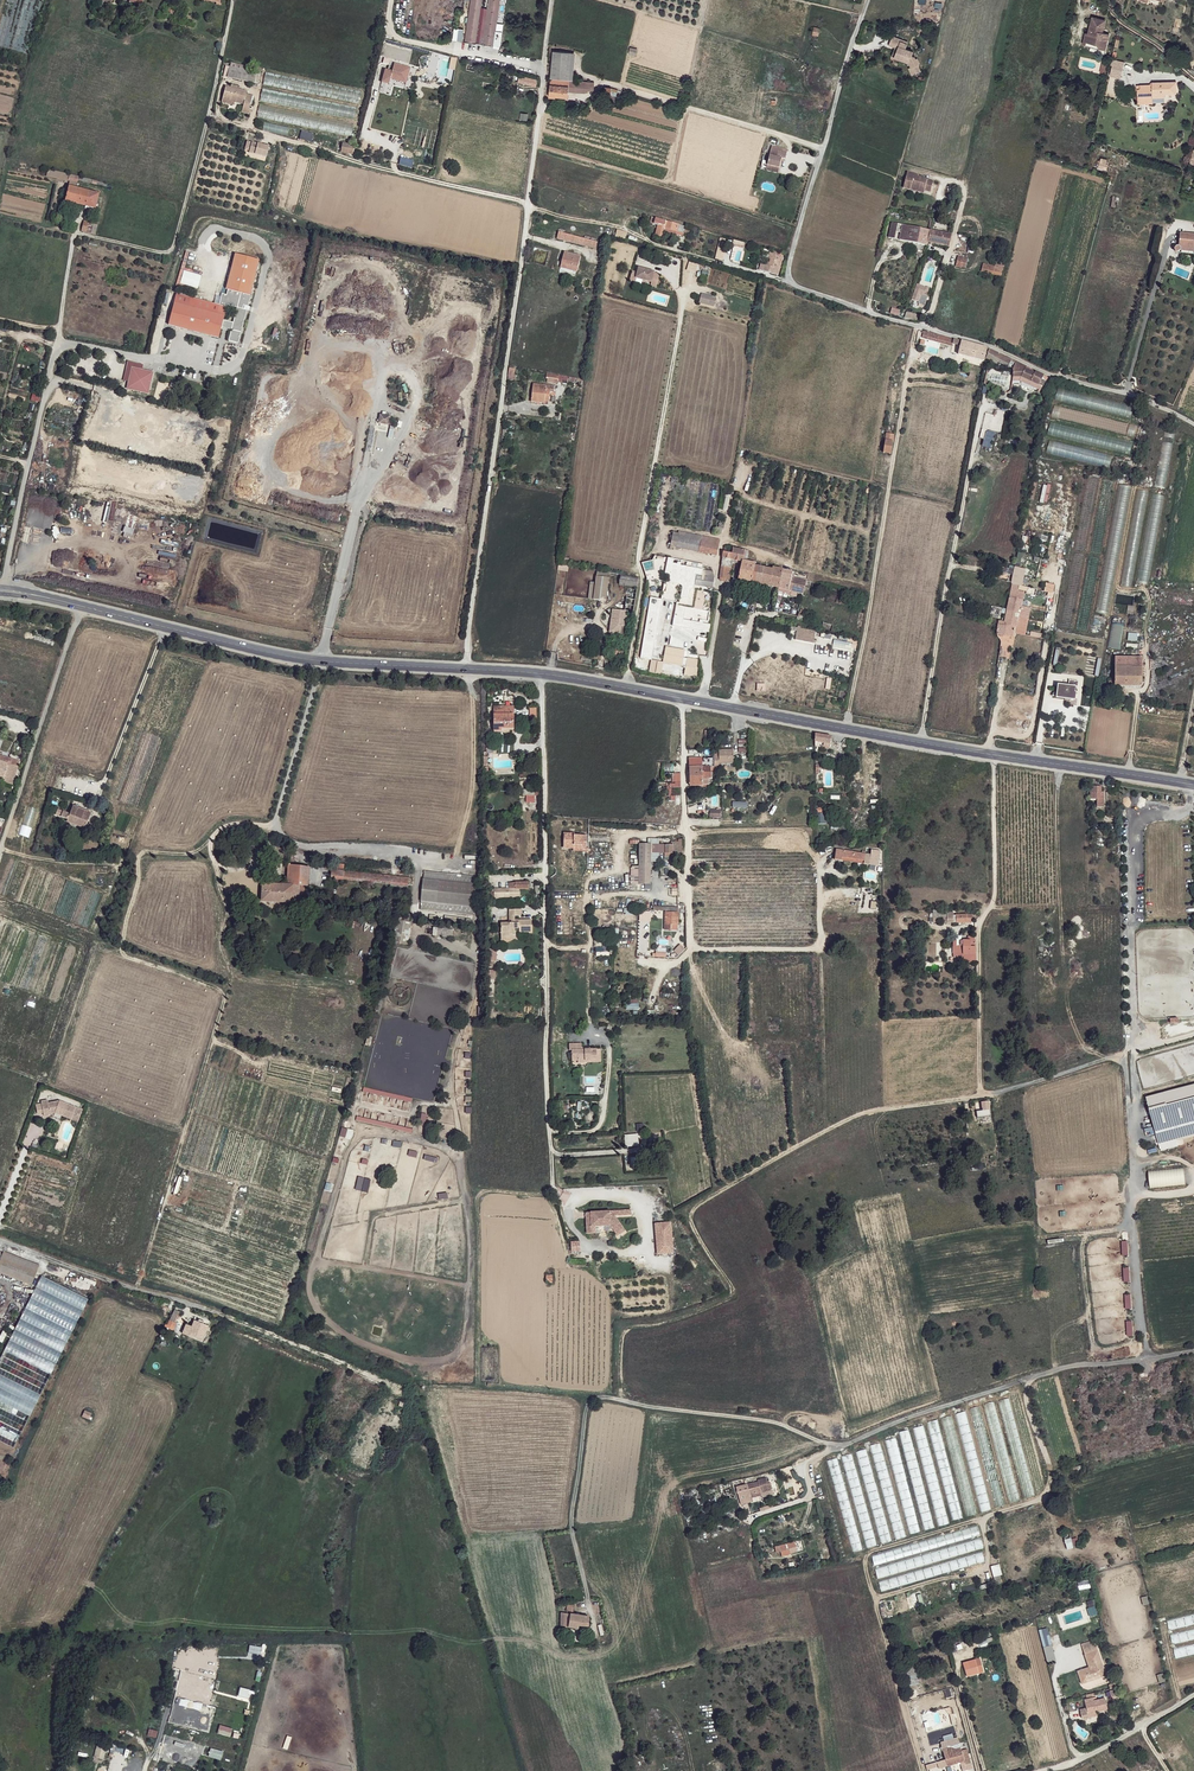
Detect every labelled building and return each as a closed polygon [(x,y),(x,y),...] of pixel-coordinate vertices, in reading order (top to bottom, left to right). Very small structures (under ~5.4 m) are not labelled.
[(464,33),(467,34),(465,43),(470,43),(477,0),(470,0),(464,33)] [(474,44),(482,46),(490,0),(482,0),(474,44)] [(1105,21),(1093,18),(1090,30),(1089,34),(1088,37),(1085,36),(1084,42),(1099,46),(1098,49),(1106,50),(1109,35),(1102,33),(1105,21)] [(889,45),(895,47),(898,48),(895,56),(910,62),(911,66),(908,67),(912,75),(922,71),(918,64),(915,58),(914,56),(912,55),(913,52),(905,49),(908,42),(893,36),(889,45)] [(569,92),(570,80),(569,80),(571,53),(553,51),(549,97),(555,98),(555,97),(563,97),(568,98),(569,92)] [(389,84),(390,79),(406,83),(410,67),(394,63),(392,70),(384,68),(381,82),(389,84)] [(1122,68),(1113,65),(1110,74),(1120,77),(1122,68)] [(257,73),(228,67),(226,79),(256,84),(257,73)] [(264,87),(360,100),(362,89),(265,76),(264,87)] [(528,78),(520,76),(519,83),(526,84),(528,78)] [(538,80),(528,78),(526,84),(537,87),(538,80)] [(586,82),(570,80),(569,92),(585,93),(586,89),(586,82)] [(594,82),(586,82),(586,89),(594,90),(594,82)] [(1148,98),(1154,98),(1166,98),(1165,94),(1177,94),(1176,82),(1152,83),(1153,85),(1141,86),(1141,90),(1138,90),(1139,97),(1148,96),(1148,98)] [(228,87),(222,85),(219,98),(240,105),(238,114),(245,115),(250,98),(244,96),(245,91),(236,89),(228,87)] [(355,118),(357,106),(262,89),(260,101),(355,118)] [(259,107),(257,119),(352,133),(353,121),(259,107)] [(294,137),(295,128),(263,122),(261,130),(294,137)] [(312,141),(313,132),(301,130),(299,140),(312,141)] [(246,141),(246,143),(268,149),(269,146),(263,144),(262,146),(246,141)] [(268,149),(246,143),(244,150),(248,151),(248,153),(266,157),(268,149)] [(356,145),(343,143),(341,152),(353,155),(356,145)] [(768,165),(780,168),(782,158),(786,159),(788,150),(779,148),(777,157),(770,156),(768,165)] [(1101,160),(1099,167),(1106,169),(1108,162),(1101,160)] [(779,173),(780,168),(768,165),(766,170),(779,173)] [(69,173),(50,169),(49,176),(67,180),(69,173)] [(918,177),(918,176),(907,172),(903,187),(910,189),(910,187),(924,190),(930,192),(933,181),(921,178),(918,177)] [(79,177),(70,174),(69,180),(78,183),(79,177)] [(71,186),(68,186),(65,200),(85,206),(89,191),(71,186)] [(97,193),(89,191),(85,206),(94,207),(97,193)] [(686,226),(656,217),(654,223),(658,225),(656,234),(662,236),(663,232),(676,235),(677,231),(684,233),(686,226)] [(94,223),(84,220),(82,231),(91,234),(94,223)] [(926,245),(929,230),(892,222),(888,237),(895,238),(896,231),(901,233),(900,239),(926,245)] [(99,225),(94,223),(91,234),(97,236),(99,225)] [(617,229),(615,237),(626,239),(627,232),(617,229)] [(951,234),(929,230),(926,245),(928,245),(928,242),(929,240),(935,241),(949,244),(951,234)] [(559,231),(557,238),(596,248),(598,242),(559,231)] [(1178,246),(1177,246),(1176,246),(1175,246),(1174,247),(1175,248),(1174,250),(1175,250),(1176,251),(1177,251),(1179,251),(1180,250),(1180,249),(1193,250),(1193,246),(1193,235),(1180,233),(1178,246)] [(259,258),(235,251),(225,287),(228,287),(226,293),(222,292),(219,303),(190,296),(187,305),(174,301),(168,322),(219,335),(221,325),(231,327),(228,338),(238,341),(246,308),(242,306),(243,303),(247,304),(259,258)] [(565,252),(561,267),(577,271),(581,256),(565,252)] [(775,259),(772,267),(780,269),(782,262),(775,259)] [(688,262),(686,271),(696,272),(697,263),(688,262)] [(983,264),(981,271),(1000,276),(1002,268),(983,264)] [(197,289),(202,272),(181,266),(176,283),(197,289)] [(632,270),(629,279),(635,281),(636,277),(651,282),(651,285),(656,286),(660,273),(655,272),(654,271),(639,267),(637,272),(632,270)] [(176,292),(174,301),(187,305),(190,296),(176,292)] [(704,293),(701,302),(716,305),(718,297),(704,293)] [(952,344),(953,339),(923,331),(922,337),(952,344)] [(984,361),(986,348),(953,339),(952,344),(960,346),(958,354),(984,361)] [(1007,367),(1012,370),(1016,362),(992,350),(987,348),(987,353),(1008,364),(1007,367)] [(1016,362),(1012,370),(1013,377),(1021,377),(1019,381),(1041,391),(1046,382),(1041,380),(1042,378),(1047,380),(1048,378),(1035,372),(1034,374),(1025,369),(1026,367),(1016,362)] [(153,370),(133,367),(128,387),(149,391),(153,370)] [(559,375),(558,381),(562,382),(563,383),(567,384),(568,379),(570,379),(570,377),(559,375)] [(536,399),(544,400),(549,401),(550,389),(554,390),(555,385),(546,384),(546,385),(533,384),(531,401),(536,402),(536,399)] [(1005,411),(995,409),(993,415),(985,413),(979,438),(984,440),(986,432),(990,431),(1000,433),(1005,411)] [(390,416),(380,414),(378,423),(388,425),(390,416)] [(890,454),(894,435),(886,433),(883,453),(890,454)] [(212,450),(211,462),(222,464),(223,452),(212,450)] [(1099,500),(1110,502),(1114,481),(1103,479),(1099,500)] [(1039,502),(1046,504),(1050,486),(1043,484),(1039,502)] [(1095,522),(1105,524),(1108,509),(1098,507),(1095,522)] [(679,532),(679,533),(676,548),(716,555),(719,539),(679,532)] [(749,551),(734,548),(733,554),(724,552),(721,565),(722,566),(719,579),(725,581),(725,578),(726,571),(729,572),(731,562),(732,559),(743,561),(747,561),(747,559),(749,551)] [(654,579),(668,579),(669,557),(655,557),(654,579)] [(755,566),(755,563),(747,561),(743,561),(742,564),(741,566),(741,570),(739,579),(752,582),(755,566)] [(759,566),(755,566),(752,582),(760,584),(764,567),(759,566)] [(702,576),(704,571),(699,570),(698,569),(686,567),(683,583),(694,585),(696,575),(702,576)] [(779,588),(782,569),(773,567),(772,569),(764,567),(760,584),(779,588)] [(1025,570),(1014,567),(1013,576),(1023,578),(1025,570)] [(792,571),(782,569),(779,588),(796,591),(797,586),(805,587),(806,580),(791,577),(792,571)] [(714,577),(712,572),(704,571),(702,576),(696,575),(694,585),(718,590),(717,589),(716,584),(713,584),(714,577)] [(638,580),(611,575),(610,578),(609,583),(637,588),(638,580)] [(610,578),(599,576),(596,599),(606,600),(609,583),(610,578)] [(1044,591),(1052,593),(1054,585),(1046,583),(1044,591)] [(1018,591),(1011,590),(1004,626),(998,625),(997,630),(1013,634),(1014,627),(1012,626),(1016,608),(1021,609),(1023,601),(1022,600),(1024,592),(1018,591)] [(828,593),(827,598),(837,600),(836,602),(845,604),(845,602),(855,604),(856,599),(828,593)] [(636,600),(627,598),(625,611),(628,611),(634,612),(636,600)] [(1000,619),(1001,613),(1002,609),(991,607),(989,617),(1000,619)] [(799,616),(797,616),(797,617),(796,620),(803,621),(806,609),(801,608),(799,616)] [(1021,609),(1016,608),(1012,626),(1014,627),(1017,628),(1021,609)] [(1029,610),(1021,609),(1017,628),(1025,629),(1029,610)] [(619,620),(621,613),(613,611),(612,618),(619,620)] [(824,616),(823,622),(833,625),(835,618),(824,616)] [(1119,650),(1125,618),(1112,616),(1107,647),(1119,650)] [(833,625),(823,622),(821,630),(832,632),(833,625)] [(797,628),(795,640),(814,643),(816,631),(797,628)] [(1013,634),(997,630),(997,631),(996,633),(996,634),(997,635),(1012,638),(1013,634)] [(1137,641),(1137,634),(1128,633),(1127,640),(1137,641)] [(850,649),(852,644),(834,640),(833,645),(850,649)] [(1008,656),(1011,648),(1004,646),(1002,654),(1008,656)] [(1142,662),(1115,657),(1114,679),(1108,679),(1108,686),(1141,687),(1142,662)] [(1074,692),(1074,691),(1075,686),(1077,686),(1078,681),(1069,680),(1068,685),(1057,684),(1056,697),(1071,699),(1072,691),(1074,692)] [(6,696),(5,706),(33,710),(35,699),(6,696)] [(501,729),(508,729),(514,729),(514,706),(493,706),(493,731),(501,731),(501,729)] [(830,736),(815,734),(815,741),(823,743),(822,746),(828,747),(829,744),(830,736)] [(493,743),(493,738),(485,738),(486,749),(495,749),(495,744),(493,743)] [(719,758),(714,758),(714,759),(714,766),(719,766),(719,763),(733,763),(733,750),(719,750),(719,758)] [(0,755),(0,776),(3,777),(2,781),(11,784),(19,762),(0,755)] [(714,766),(714,759),(703,759),(703,758),(688,758),(689,785),(694,785),(703,785),(703,789),(709,789),(709,778),(711,777),(711,772),(714,772),(714,766)] [(1090,786),(1090,798),(1097,799),(1097,807),(1103,807),(1104,792),(1101,792),(1101,786),(1090,786)] [(535,792),(525,792),(525,802),(534,802),(535,792)] [(91,813),(73,806),(69,814),(68,820),(67,822),(85,828),(88,820),(91,813)] [(710,809),(710,818),(721,818),(721,809),(710,809)] [(62,813),(58,812),(56,817),(60,818),(61,817),(68,820),(69,814),(62,812),(62,813)] [(826,824),(826,814),(818,815),(818,824),(826,824)] [(97,823),(88,820),(85,828),(94,832),(97,823)] [(583,842),(586,842),(587,836),(574,835),(574,833),(564,833),(563,848),(573,848),(574,845),(583,845),(583,842)] [(639,844),(638,884),(650,885),(651,853),(665,853),(665,856),(674,856),(674,853),(681,853),(682,839),(678,839),(678,844),(673,844),(673,846),(664,846),(664,844),(639,844)] [(586,851),(586,842),(583,842),(583,845),(574,845),(573,848),(573,851),(586,851)] [(863,860),(863,864),(877,866),(879,851),(871,850),(870,854),(836,850),(834,859),(841,860),(842,857),(863,860)] [(310,867),(289,864),(288,885),(308,886),(310,867)] [(447,871),(420,868),(418,910),(444,913),(446,882),(447,871)] [(336,869),(332,869),(331,878),(408,885),(409,877),(343,870),(336,869)] [(476,876),(449,873),(447,912),(472,915),(476,876)] [(523,888),(523,883),(510,883),(510,888),(494,889),(494,892),(490,892),(491,897),(520,897),(520,888),(523,888)] [(265,884),(263,884),(261,902),(303,904),(307,901),(308,894),(308,886),(288,885),(265,884)] [(626,899),(626,906),(636,907),(636,900),(626,899)] [(519,916),(519,909),(509,909),(509,923),(500,923),(500,936),(510,936),(510,934),(514,935),(514,928),(519,928),(519,931),(531,931),(531,920),(519,920),(519,923),(514,923),(514,919),(514,916),(519,916)] [(678,910),(653,909),(653,911),(665,912),(665,930),(670,930),(670,925),(677,925),(678,910)] [(971,914),(952,915),(952,923),(971,922),(971,914)] [(602,925),(602,929),(595,929),(595,934),(611,935),(611,925),(602,925)] [(424,931),(443,934),(444,928),(425,926),(424,931)] [(963,941),(962,946),(963,954),(975,954),(975,940),(963,940),(963,941)] [(279,944),(261,943),(260,950),(278,951),(279,944)] [(597,957),(610,956),(609,947),(596,948),(597,957)] [(286,955),(278,953),(277,961),(272,960),(270,967),(283,970),(286,955)] [(631,1000),(631,1004),(626,1004),(626,1010),(639,1010),(639,1000),(631,1000)] [(596,1059),(595,1049),(582,1050),(581,1044),(569,1045),(569,1051),(571,1051),(572,1061),(577,1061),(577,1063),(585,1063),(585,1061),(591,1061),(590,1059),(596,1059)] [(600,1049),(595,1049),(596,1059),(590,1059),(591,1061),(585,1061),(585,1063),(600,1062),(600,1049)] [(411,1102),(412,1097),(363,1088),(363,1093),(411,1102)] [(1148,1101),(1160,1144),(1193,1134),(1193,1088),(1148,1101)] [(47,1099),(40,1100),(42,1112),(55,1109),(55,1108),(61,1111),(60,1114),(70,1118),(72,1112),(74,1106),(59,1100),(47,1102),(47,1099)] [(79,1115),(72,1112),(70,1118),(77,1121),(79,1115)] [(413,1129),(357,1116),(356,1121),(412,1134),(413,1129)] [(634,1140),(634,1137),(626,1137),(626,1146),(633,1145),(633,1140),(634,1140)] [(1149,1171),(1150,1189),(1185,1185),(1184,1168),(1149,1171)] [(361,1191),(365,1178),(359,1177),(356,1190),(361,1191)] [(631,1210),(585,1212),(586,1235),(596,1234),(596,1228),(613,1227),(614,1237),(622,1236),(621,1217),(632,1216),(631,1210)] [(672,1222),(654,1223),(656,1255),(674,1253),(672,1222)] [(570,1242),(571,1252),(581,1251),(580,1241),(570,1242)] [(5,1249),(0,1261),(0,1270),(12,1276),(21,1256),(5,1249)] [(39,1264),(21,1256),(12,1276),(31,1283),(39,1264)] [(88,1298),(37,1276),(0,1362),(0,1408),(3,1410),(4,1416),(27,1415),(33,1417),(77,1314),(77,1323),(88,1298)] [(179,1311),(175,1310),(170,1320),(174,1323),(179,1311)] [(208,1326),(194,1320),(192,1326),(189,1333),(203,1338),(208,1326)] [(192,1326),(185,1324),(182,1333),(188,1336),(189,1333),(192,1326)] [(988,1418),(996,1417),(993,1402),(985,1404),(988,1418)] [(972,1408),(975,1428),(983,1427),(980,1407),(972,1408)] [(258,1408),(255,1416),(263,1419),(266,1411),(258,1408)] [(92,1414),(86,1411),(82,1416),(89,1420),(92,1414)] [(917,1443),(925,1441),(922,1426),(914,1428),(917,1443)] [(880,1443),(871,1445),(874,1461),(883,1459),(880,1443)] [(867,1460),(866,1449),(857,1451),(858,1461),(867,1460)] [(832,1473),(840,1470),(836,1458),(828,1461),(832,1473)] [(1084,1469),(1083,1465),(1075,1467),(1075,1466),(1070,1468),(1072,1473),(1077,1472),(1076,1471),(1084,1469)] [(954,1520),(962,1518),(949,1472),(941,1474),(954,1520)] [(759,1481),(747,1484),(749,1490),(746,1491),(747,1493),(746,1493),(748,1498),(750,1497),(751,1498),(762,1495),(762,1493),(773,1489),(772,1483),(769,1481),(767,1481),(766,1477),(758,1479),(759,1481)] [(731,1494),(729,1489),(722,1491),(724,1497),(731,1494)] [(214,1500),(208,1497),(205,1504),(211,1506),(214,1500)] [(780,1551),(788,1550),(788,1548),(795,1547),(794,1542),(779,1546),(780,1551)] [(993,1578),(1002,1575),(999,1564),(990,1567),(993,1578)] [(1094,1605),(1087,1606),(1090,1617),(1096,1615),(1094,1605)] [(561,1613),(560,1625),(578,1629),(579,1626),(588,1627),(589,1617),(561,1613)] [(1047,1628),(1038,1630),(1046,1663),(1055,1661),(1047,1628)] [(1106,1675),(1098,1649),(1085,1654),(1089,1667),(1077,1671),(1079,1676),(1084,1674),(1086,1679),(1100,1675),(1100,1677),(1106,1675)] [(980,1658),(975,1660),(980,1673),(985,1671),(980,1658)] [(916,1665),(905,1668),(909,1686),(920,1683),(916,1665)] [(1081,1683),(1100,1677),(1100,1675),(1086,1679),(1084,1674),(1079,1676),(1081,1683)] [(1111,1697),(1112,1697),(1114,1701),(1119,1700),(1117,1689),(1109,1691),(1111,1697)] [(1093,1698),(1084,1699),(1087,1711),(1081,1713),(1082,1718),(1086,1721),(1089,1717),(1097,1715),(1096,1713),(1107,1710),(1105,1698),(1094,1700),(1093,1698)] [(104,1760),(106,1747),(96,1745),(93,1758),(104,1760)] [(943,1751),(948,1767),(965,1762),(967,1768),(973,1766),(969,1754),(963,1755),(960,1745),(943,1751)]
